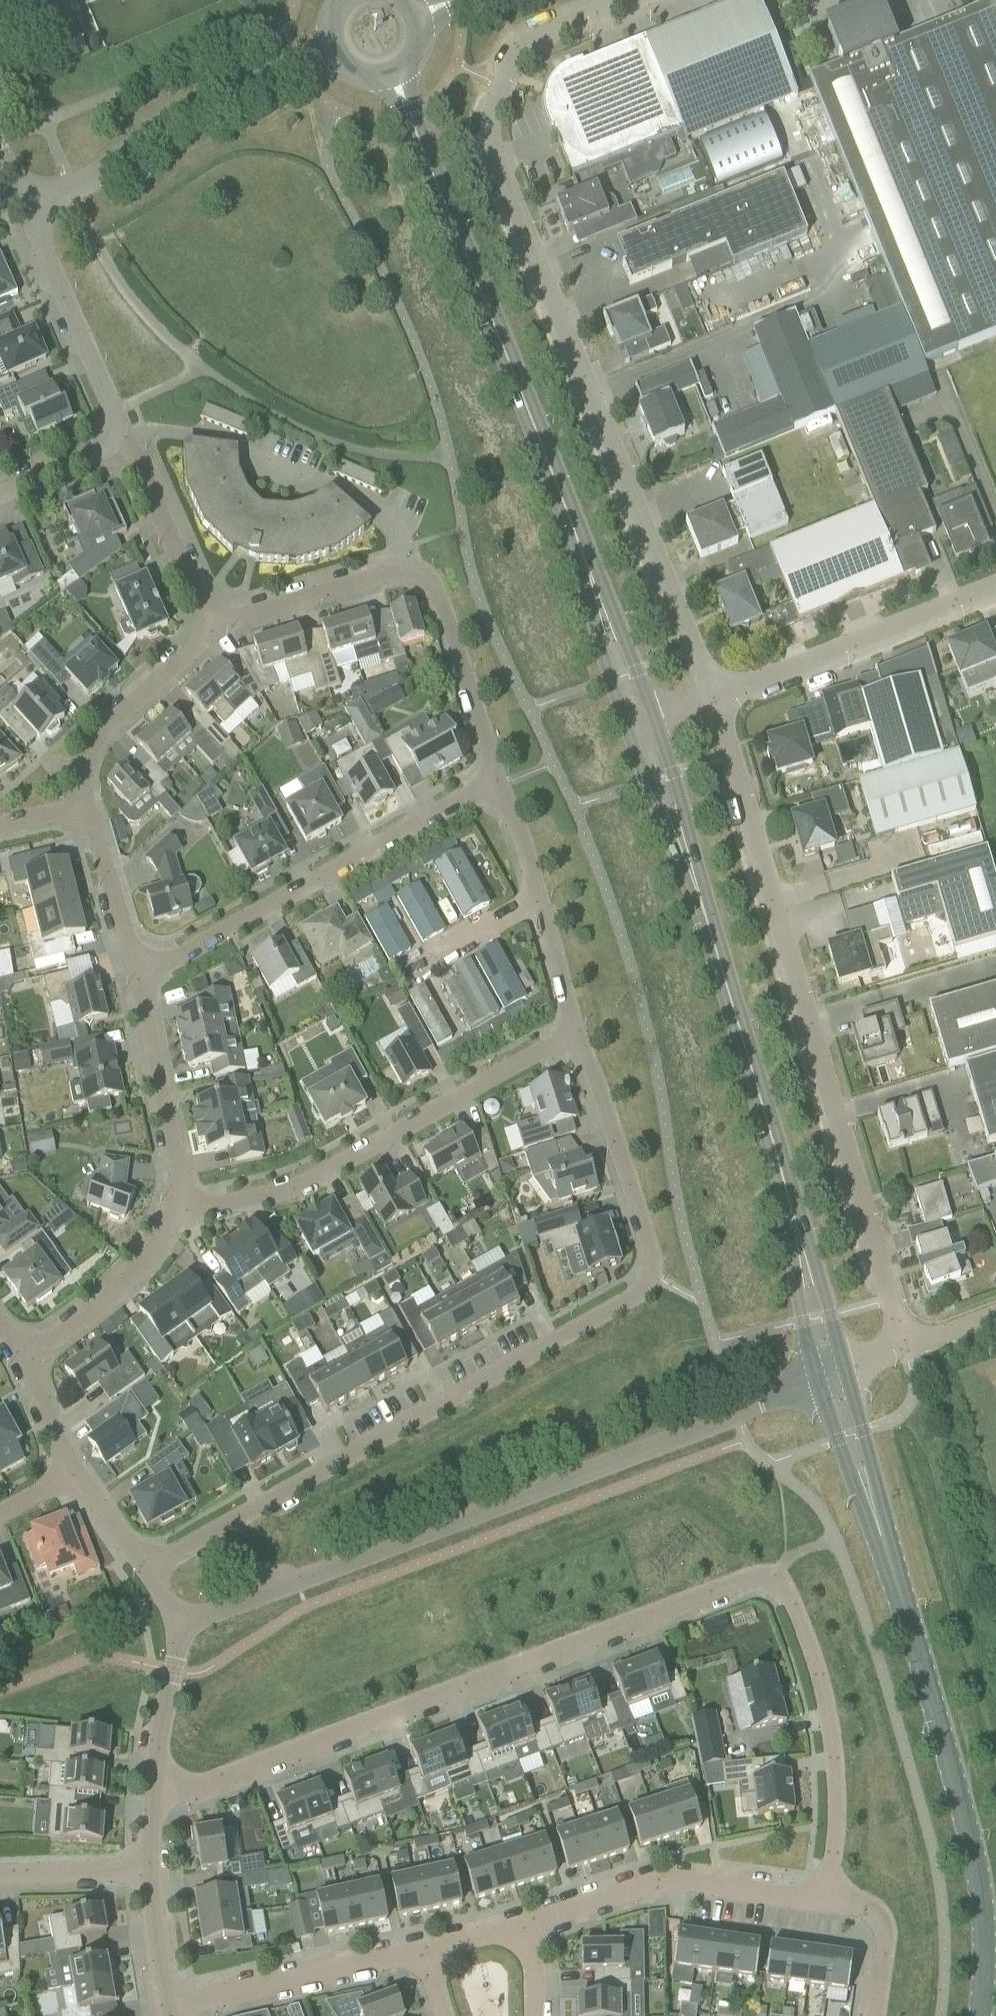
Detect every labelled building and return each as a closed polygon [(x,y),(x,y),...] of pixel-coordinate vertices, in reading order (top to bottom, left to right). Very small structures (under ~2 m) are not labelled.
[(798,97),(759,0),(742,0),(583,65),(582,62),(579,64),(579,66),(571,69),(563,74),(556,80),(551,87),(548,95),(546,104),(547,113),(549,121),(552,130),(550,131),(552,134),(553,134),(571,177),(682,132),(686,142),(798,97)] [(924,365),(957,352),(995,336),(995,4),(973,13),(896,44),(882,8),(827,31),(842,66),(808,80),(833,141),(883,264),(888,276),(924,365)] [(763,115),(699,141),(717,187),(782,161),(763,115)] [(668,138),(599,166),(602,171),(620,164),(629,186),(658,174),(663,161),(675,156),(669,141),(668,138)] [(783,176),(616,244),(625,266),(622,267),(630,286),(724,247),(732,266),(807,235),(790,195),(805,189),(798,170),(783,176)] [(559,214),(560,213),(568,233),(589,225),(595,239),(637,223),(631,207),(618,212),(615,205),(612,201),(607,199),(602,199),(597,187),(566,199),(566,198),(565,198),(565,200),(557,203),(560,212),(559,212),(559,214)] [(0,255),(0,308),(7,304),(5,300),(18,294),(0,255)] [(742,451),(835,414),(887,393),(928,376),(924,365),(888,276),(863,287),(875,319),(808,347),(802,332),(795,314),(754,330),(782,400),(712,429),(724,459),(742,451)] [(603,318),(603,319),(610,337),(613,336),(620,352),(645,342),(650,355),(670,346),(664,329),(650,335),(643,318),(657,312),(651,299),(603,318)] [(7,377),(46,360),(34,332),(20,338),(17,331),(18,331),(11,314),(0,318),(0,363),(1,362),(7,377)] [(663,443),(664,444),(666,446),(667,447),(669,447),(671,446),(673,445),(674,444),(675,442),(675,440),(675,438),(684,435),(676,416),(678,415),(679,413),(680,411),(680,409),(680,407),(679,405),(677,404),(675,403),(673,403),(671,403),(668,396),(698,384),(690,365),(635,387),(640,401),(641,402),(642,402),(643,406),(639,407),(654,446),(663,443)] [(72,420),(65,403),(60,405),(52,387),(32,396),(26,381),(0,393),(0,407),(4,416),(16,410),(19,419),(29,415),(38,435),(72,420)] [(927,492),(920,473),(887,393),(835,414),(873,506),(903,581),(914,576),(916,575),(918,573),(920,571),(921,569),(921,568),(922,567),(922,564),(922,562),(922,560),(922,558),(915,541),(935,533),(920,495),(927,492)] [(206,405),(200,418),(201,418),(208,422),(214,409),(206,405)] [(216,425),(222,412),(214,409),(208,422),(216,425)] [(224,428),(230,415),(222,412),(216,425),(224,428)] [(230,415),(224,428),(232,432),(238,419),(230,415)] [(240,435),(246,422),(238,419),(232,432),(240,435)] [(240,435),(246,438),(248,438),(254,425),(246,422),(240,435)] [(840,434),(829,439),(838,461),(849,457),(840,434)] [(954,438),(939,444),(943,452),(957,446),(954,438)] [(361,517),(336,495),(316,510),(292,518),(267,516),(266,518),(259,516),(241,498),(232,475),(230,450),(197,445),(197,447),(198,447),(197,453),(186,454),(185,453),(184,453),(185,486),(202,524),(232,554),(238,546),(249,552),(248,553),(249,554),(249,555),(250,556),(252,556),(257,556),(255,562),(298,565),(338,552),(364,532),(363,531),(362,532),(355,522),(359,518),(360,518),(361,517)] [(761,457),(722,473),(736,507),(746,532),(749,540),(788,524),(761,457)] [(338,461),(333,474),(341,477),(346,464),(338,461)] [(349,481),(354,468),(346,464),(341,477),(349,481)] [(357,484),(362,471),(354,468),(349,481),(357,484)] [(370,475),(362,471),(357,484),(365,488),(370,475)] [(373,491),(378,478),(370,475),(365,488),(373,491)] [(373,491),(379,494),(381,494),(386,481),(378,478),(373,491)] [(990,524),(982,505),(975,487),(948,498),(954,513),(940,518),(957,559),(985,547),(977,529),(990,524)] [(63,508),(69,522),(74,520),(82,539),(78,541),(84,556),(68,567),(79,582),(111,559),(104,542),(126,533),(110,495),(107,496),(102,494),(100,492),(63,508)] [(791,604),(762,616),(769,635),(799,623),(903,581),(873,506),(769,549),(777,568),(791,604)] [(686,522),(694,543),(700,559),(738,544),(735,537),(746,532),(736,507),(724,511),(723,507),(686,522)] [(12,580),(15,587),(44,575),(38,562),(30,544),(16,551),(12,543),(10,544),(6,533),(0,536),(0,585),(12,580)] [(769,549),(743,559),(725,566),(732,585),(714,593),(730,633),(760,621),(748,592),(760,587),(756,577),(777,568),(769,549)] [(49,566),(52,579),(65,576),(63,563),(49,566)] [(155,596),(154,596),(146,577),(115,590),(128,619),(121,622),(119,626),(124,636),(128,638),(135,635),(137,639),(147,635),(150,637),(157,634),(157,630),(167,626),(158,606),(160,606),(155,596)] [(385,637),(392,660),(404,656),(402,646),(424,639),(413,605),(390,612),(396,633),(385,637)] [(353,650),(357,664),(378,657),(379,659),(380,658),(382,663),(392,660),(385,637),(383,630),(372,633),(366,614),(344,621),(353,650)] [(353,650),(344,621),(322,628),(329,651),(318,654),(328,689),(340,686),(336,670),(357,664),(353,650)] [(0,630),(0,633),(2,638),(13,630),(11,625),(10,625),(0,630)] [(276,637),(284,665),(289,680),(310,674),(316,693),(328,689),(318,654),(307,658),(298,630),(276,637)] [(995,683),(995,653),(994,654),(985,632),(948,647),(960,676),(979,669),(983,680),(993,676),(995,683)] [(85,634),(59,658),(63,663),(59,666),(65,672),(73,682),(87,697),(117,669),(104,654),(96,645),(85,634)] [(258,659),(242,664),(260,694),(269,691),(268,689),(278,686),(273,668),(284,665),(276,637),(253,644),(258,659)] [(43,641),(29,654),(49,675),(63,663),(43,641)] [(857,686),(822,696),(824,703),(825,706),(826,710),(827,714),(828,718),(830,723),(835,740),(869,730),(882,775),(958,753),(927,648),(926,648),(927,650),(928,653),(877,674),(876,670),(876,669),(875,669),(876,675),(855,681),(857,686)] [(396,672),(408,668),(405,657),(393,661),(396,672)] [(222,701),(234,714),(251,699),(252,701),(260,694),(242,664),(230,675),(219,663),(202,679),(222,701)] [(398,676),(386,680),(389,690),(401,687),(398,676)] [(235,715),(234,714),(222,701),(202,679),(185,695),(205,717),(213,709),(218,715),(216,716),(224,724),(235,715)] [(13,734),(24,723),(40,741),(47,734),(52,736),(58,729),(58,724),(64,719),(54,708),(59,704),(45,689),(42,685),(20,705),(7,690),(0,696),(0,720),(13,734)] [(355,686),(353,690),(354,695),(358,697),(362,696),(365,692),(364,687),(360,685),(355,686)] [(368,701),(375,716),(390,709),(382,693),(368,701)] [(351,722),(365,749),(371,746),(382,740),(360,702),(344,711),(351,722)] [(771,751),(766,753),(770,766),(774,764),(777,775),(786,772),(787,777),(805,771),(803,767),(812,765),(807,748),(813,746),(808,730),(830,723),(828,718),(827,714),(826,710),(825,706),(824,703),(807,708),(808,710),(805,711),(787,717),(792,733),(767,741),(771,751)] [(299,721),(306,735),(320,727),(313,713),(299,721)] [(171,714),(153,730),(174,752),(191,736),(171,714)] [(221,752),(222,751),(231,743),(209,719),(199,729),(202,732),(202,731),(221,752)] [(384,743),(391,757),(401,774),(415,766),(420,776),(433,768),(436,773),(460,760),(450,741),(455,738),(445,720),(413,738),(408,730),(384,743)] [(276,729),(284,750),(303,744),(296,722),(276,729)] [(149,777),(166,796),(171,790),(171,785),(167,780),(168,779),(166,777),(173,770),(164,760),(174,752),(153,730),(136,745),(151,761),(142,770),(149,777)] [(212,766),(224,754),(222,751),(221,752),(202,731),(202,732),(190,742),(212,766)] [(20,760),(5,742),(0,737),(0,773),(20,760)] [(371,746),(365,749),(337,765),(354,796),(357,795),(366,809),(373,805),(377,806),(384,802),(385,798),(393,794),(378,767),(382,765),(373,750),(371,746)] [(876,840),(975,811),(958,753),(882,775),(859,782),(876,840)] [(297,782),(280,792),(288,807),(286,808),(296,825),(306,842),(317,836),(319,839),(326,835),(324,832),(341,823),(334,811),(345,805),(335,787),(323,767),(297,782)] [(135,823),(157,804),(171,819),(180,811),(166,796),(149,777),(141,785),(125,768),(107,784),(126,805),(118,813),(127,823),(130,824),(133,824),(135,823)] [(209,787),(195,800),(203,815),(216,803),(222,798),(213,789),(212,790),(209,787)] [(802,859),(818,855),(818,854),(817,852),(834,847),(826,821),(849,814),(841,788),(811,797),(815,811),(793,818),(799,841),(797,841),(802,859)] [(276,813),(262,789),(249,796),(263,821),(276,813)] [(206,822),(195,800),(178,815),(182,820),(187,822),(196,825),(202,824),(206,822)] [(236,848),(242,859),(251,876),(255,874),(256,877),(268,870),(266,868),(270,866),(268,863),(285,854),(269,826),(261,830),(259,826),(234,840),(238,847),(236,848)] [(169,919),(178,917),(180,913),(191,910),(188,899),(195,896),(199,894),(200,889),(198,882),(195,879),(191,879),(181,882),(173,857),(180,850),(170,838),(146,860),(157,872),(158,870),(163,887),(146,892),(155,921),(166,917),(169,919)] [(443,857),(438,847),(419,858),(424,868),(443,857)] [(902,927),(943,915),(954,950),(956,950),(995,938),(995,881),(987,849),(891,877),(898,900),(894,901),(902,927)] [(50,851),(8,861),(15,886),(28,883),(34,909),(76,899),(67,862),(53,865),(50,851)] [(492,909),(462,855),(435,871),(465,925),(492,909)] [(408,877),(403,866),(384,878),(389,888),(408,877)] [(8,907),(8,882),(0,882),(0,907),(8,907)] [(368,886),(348,897),(354,907),(374,896),(368,886)] [(395,897),(425,951),(444,940),(414,886),(395,897)] [(75,953),(71,939),(85,935),(76,899),(34,909),(40,935),(27,938),(34,964),(75,953)] [(215,907),(211,899),(194,908),(198,916),(215,907)] [(388,962),(392,969),(411,957),(407,950),(382,904),(362,915),(388,962)] [(853,934),(855,939),(880,932),(873,908),(844,916),(849,935),(853,934)] [(310,941),(320,959),(321,960),(338,950),(343,959),(372,943),(356,918),(344,925),(336,910),(324,917),(325,920),(318,924),(316,919),(303,926),(311,941),(310,941)] [(880,932),(855,939),(828,947),(839,984),(870,975),(884,971),(877,948),(892,943),(888,930),(880,932)] [(956,950),(959,960),(995,949),(995,938),(956,950)] [(506,939),(486,950),(516,1004),(535,993),(506,939)] [(252,959),(262,976),(270,991),(291,979),(297,989),(316,978),(300,950),(289,956),(281,943),(268,950),(264,949),(257,953),(256,957),(252,959)] [(13,977),(9,952),(0,954),(0,980),(13,977)] [(471,959),(451,970),(481,1024),(500,1012),(471,959)] [(376,974),(382,986),(395,980),(389,967),(376,974)] [(74,1026),(88,1023),(107,1018),(99,982),(72,988),(69,974),(84,970),(84,969),(65,973),(43,979),(48,998),(50,1006),(60,1003),(67,1008),(69,1007),(74,1026)] [(13,977),(0,980),(0,989),(1,995),(8,993),(13,985),(25,982),(23,974),(13,977)] [(207,990),(204,975),(189,984),(194,992),(207,990)] [(426,984),(406,995),(436,1049),(456,1037),(426,984)] [(252,991),(258,1005),(268,1001),(262,987),(252,991)] [(398,987),(386,994),(392,1006),(405,999),(398,987)] [(975,994),(993,1056),(995,1055),(995,988),(975,994)] [(184,1042),(237,1031),(228,992),(197,998),(199,1011),(178,1016),(184,1042)] [(944,1003),(962,1065),(993,1056),(975,994),(944,1003)] [(522,1006),(527,1017),(547,1006),(541,996),(522,1006)] [(944,1003),(928,1007),(946,1069),(962,1065),(944,1003)] [(421,1027),(409,1005),(396,1012),(408,1034),(421,1027)] [(864,1069),(866,1069),(896,1060),(889,1035),(902,1031),(895,1005),(863,1015),(867,1029),(866,1030),(864,1034),(854,1036),(864,1069)] [(487,1026),(492,1036),(512,1025),(506,1015),(487,1026)] [(334,1019),(326,1024),(331,1033),(339,1028),(334,1019)] [(245,1070),(239,1041),(237,1031),(184,1042),(189,1068),(211,1064),(213,1077),(233,1072),(245,1070)] [(477,1044),(471,1035),(452,1045),(457,1056),(477,1044)] [(385,1056),(393,1071),(402,1089),(431,1073),(413,1041),(385,1056)] [(39,1049),(43,1069),(72,1063),(74,1072),(79,1071),(86,1103),(89,1115),(111,1111),(108,1098),(122,1095),(118,1074),(115,1075),(109,1049),(93,1052),(71,1057),(68,1043),(39,1049)] [(336,1076),(306,1093),(325,1127),(365,1105),(355,1086),(367,1079),(351,1050),(328,1063),(336,1076)] [(11,1055),(14,1072),(30,1070),(28,1053),(11,1055)] [(965,1068),(987,1144),(995,1142),(995,1058),(965,1068)] [(282,1069),(260,1074),(262,1084),(284,1079),(282,1069)] [(194,1116),(197,1129),(241,1120),(256,1117),(259,1116),(257,1104),(253,1105),(247,1078),(239,1080),(220,1084),(223,1097),(196,1103),(199,1115),(194,1116)] [(536,1106),(540,1120),(517,1127),(524,1149),(553,1140),(549,1127),(575,1119),(563,1079),(530,1089),(527,1090),(532,1107),(536,1106)] [(15,1086),(1,1088),(2,1095),(10,1093),(16,1092),(15,1086)] [(883,1131),(889,1149),(926,1138),(943,1133),(938,1117),(931,1092),(913,1098),(915,1103),(877,1114),(882,1132),(883,1131)] [(485,1105),(483,1108),(484,1112),(486,1116),(489,1118),(493,1117),(497,1115),(499,1112),(499,1108),(496,1104),(493,1102),(489,1102),(485,1105)] [(288,1113),(293,1125),(304,1121),(299,1108),(288,1113)] [(258,1129),(256,1117),(197,1129),(199,1142),(204,1141),(207,1153),(233,1148),(236,1162),(264,1156),(260,1136),(258,1129)] [(438,1178),(453,1169),(455,1172),(456,1172),(458,1175),(480,1163),(486,1172),(492,1183),(504,1186),(486,1130),(469,1140),(462,1127),(436,1142),(438,1145),(424,1153),(438,1178)] [(524,1149),(517,1127),(504,1130),(511,1153),(524,1149)] [(51,1131),(28,1136),(32,1159),(56,1153),(51,1131)] [(560,1160),(554,1144),(524,1153),(532,1179),(550,1173),(559,1201),(597,1189),(589,1166),(584,1167),(580,1154),(560,1160)] [(17,1160),(11,1167),(13,1176),(28,1173),(25,1158),(17,1160)] [(87,1205),(105,1212),(124,1219),(134,1193),(125,1189),(128,1162),(102,1158),(99,1180),(96,1179),(87,1205)] [(510,1159),(498,1163),(502,1174),(513,1171),(510,1159)] [(966,1168),(976,1194),(995,1186),(995,1159),(966,1168)] [(486,1172),(480,1163),(458,1175),(463,1185),(486,1172)] [(399,1187),(394,1190),(384,1171),(360,1185),(364,1193),(354,1199),(363,1216),(374,1210),(384,1228),(408,1215),(407,1213),(425,1204),(409,1175),(397,1182),(399,1187)] [(550,1173),(532,1179),(550,1203),(559,1201),(550,1173)] [(951,1219),(941,1184),(919,1191),(919,1190),(914,1192),(916,1199),(925,1227),(926,1226),(930,1240),(915,1244),(921,1262),(922,1262),(924,1271),(923,1271),(927,1282),(926,1282),(928,1291),(944,1286),(943,1284),(960,1278),(953,1260),(952,1260),(950,1254),(951,1253),(946,1235),(944,1236),(940,1222),(951,1219)] [(5,1253),(21,1241),(38,1229),(28,1216),(25,1218),(12,1200),(7,1203),(0,1193),(0,1246),(5,1253)] [(51,1210),(57,1220),(69,1211),(58,1201),(52,1204),(51,1210)] [(324,1261),(358,1242),(349,1227),(346,1229),(332,1205),(320,1211),(319,1209),(306,1217),(307,1219),(295,1225),(313,1257),(320,1253),(324,1261)] [(455,1232),(440,1205),(427,1212),(437,1231),(439,1230),(444,1239),(445,1238),(453,1233),(455,1232)] [(587,1274),(602,1270),(620,1264),(615,1249),(616,1249),(613,1239),(613,1240),(608,1224),(595,1228),(593,1223),(582,1227),(576,1209),(534,1222),(541,1242),(550,1239),(554,1253),(579,1246),(587,1274)] [(69,1211),(57,1220),(65,1231),(78,1220),(69,1211)] [(349,1227),(358,1242),(369,1262),(384,1253),(365,1219),(349,1227)] [(234,1241),(264,1284),(265,1283),(269,1289),(290,1274),(286,1268),(297,1260),(281,1239),(270,1247),(255,1226),(251,1229),(250,1228),(238,1237),(238,1238),(234,1241)] [(455,1232),(453,1233),(460,1246),(468,1241),(461,1229),(455,1232)] [(43,1261),(56,1252),(41,1232),(20,1247),(28,1259),(20,1264),(4,1276),(28,1308),(60,1285),(59,1284),(43,1261)] [(460,1246),(453,1233),(445,1238),(451,1251),(460,1246)] [(244,1298),(264,1284),(234,1241),(229,1245),(228,1244),(215,1253),(216,1254),(212,1256),(224,1273),(226,1276),(215,1284),(238,1316),(250,1307),(244,1298)] [(427,1265),(439,1258),(435,1250),(423,1257),(427,1265)] [(384,1253),(369,1262),(377,1276),(392,1267),(384,1253)] [(477,1276),(477,1277),(499,1316),(499,1317),(519,1305),(512,1293),(526,1286),(521,1270),(516,1254),(477,1276)] [(388,1288),(400,1281),(395,1274),(383,1280),(388,1288)] [(597,1290),(608,1284),(605,1275),(593,1278),(597,1290)] [(188,1277),(163,1294),(194,1337),(217,1320),(219,1323),(232,1314),(208,1281),(197,1289),(188,1277)] [(499,1316),(477,1277),(456,1289),(478,1328),(499,1316)] [(376,1283),(364,1290),(369,1299),(381,1292),(376,1283)] [(313,1311),(325,1304),(316,1287),(303,1295),(313,1311)] [(478,1328),(456,1289),(435,1300),(436,1302),(457,1339),(478,1328)] [(163,1294),(139,1312),(148,1324),(137,1332),(160,1365),(173,1356),(171,1353),(194,1337),(163,1294)] [(324,1312),(328,1321),(349,1310),(344,1301),(324,1312)] [(457,1340),(457,1339),(436,1302),(417,1312),(412,1302),(399,1309),(417,1342),(418,1344),(430,1337),(437,1351),(457,1340)] [(365,1339),(387,1379),(408,1368),(399,1353),(411,1346),(391,1311),(378,1318),(384,1328),(365,1339)] [(120,1312),(109,1320),(117,1330),(127,1321),(120,1312)] [(306,1331),(306,1332),(315,1327),(309,1316),(300,1320),(306,1331)] [(298,1337),(306,1332),(306,1331),(300,1320),(292,1325),(298,1337)] [(264,1338),(257,1327),(247,1334),(254,1345),(264,1338)] [(249,1338),(238,1345),(243,1352),(254,1345),(249,1338)] [(387,1379),(365,1339),(344,1351),(349,1360),(366,1390),(385,1380),(387,1379)] [(100,1344),(64,1369),(83,1395),(102,1380),(115,1398),(144,1377),(128,1354),(118,1361),(112,1353),(108,1356),(100,1344)] [(349,1360),(329,1371),(346,1401),(366,1390),(349,1360)] [(346,1401),(329,1371),(328,1371),(323,1362),(306,1372),(300,1361),(285,1370),(307,1408),(319,1401),(326,1413),(346,1402),(346,1401)] [(95,1435),(88,1440),(105,1465),(117,1457),(119,1455),(121,1458),(133,1449),(131,1446),(135,1444),(133,1443),(126,1432),(138,1423),(147,1417),(143,1412),(159,1401),(145,1381),(129,1393),(110,1407),(94,1418),(101,1428),(95,1435)] [(240,1399),(253,1423),(273,1457),(275,1456),(275,1457),(277,1456),(276,1456),(282,1453),(283,1453),(283,1452),(285,1450),(289,1453),(295,1449),(295,1445),(298,1443),(291,1431),(307,1422),(286,1386),(246,1408),(241,1398),(240,1399)] [(199,1398),(189,1405),(190,1407),(199,1420),(209,1413),(199,1398)] [(177,1416),(189,1433),(202,1424),(199,1420),(190,1407),(177,1416)] [(23,1461),(15,1445),(20,1443),(3,1412),(0,1413),(0,1474),(23,1461)] [(204,1428),(223,1461),(241,1451),(251,1470),(273,1457),(253,1423),(236,1433),(226,1415),(204,1428)] [(189,1458),(177,1442),(145,1465),(155,1481),(150,1483),(152,1486),(131,1498),(148,1528),(160,1521),(162,1525),(174,1518),(172,1514),(185,1507),(172,1485),(187,1476),(180,1464),(189,1458)] [(99,1568),(84,1530),(70,1535),(64,1520),(33,1532),(34,1534),(25,1538),(37,1570),(46,1567),(50,1577),(73,1568),(76,1577),(78,1577),(77,1574),(97,1567),(98,1568),(99,1568)] [(16,1566),(4,1571),(0,1560),(0,1606),(9,1602),(11,1609),(30,1602),(16,1566)] [(47,1612),(51,1623),(67,1617),(63,1606),(47,1612)] [(724,1617),(703,1625),(707,1636),(728,1628),(724,1617)] [(657,1660),(636,1668),(649,1703),(670,1695),(674,1705),(686,1700),(679,1681),(667,1686),(657,1660)] [(649,1703),(636,1668),(616,1676),(625,1701),(611,1706),(622,1733),(635,1728),(628,1711),(649,1703)] [(772,1668),(737,1676),(743,1699),(738,1701),(743,1717),(736,1719),(739,1732),(751,1729),(751,1731),(786,1722),(781,1701),(782,1701),(779,1688),(777,1689),(772,1668)] [(588,1746),(622,1733),(611,1706),(599,1710),(590,1685),(568,1693),(586,1741),(588,1746)] [(586,1741),(568,1693),(549,1701),(559,1727),(544,1732),(552,1753),(586,1741)] [(538,1759),(552,1753),(544,1732),(530,1738),(520,1711),(501,1718),(514,1753),(519,1766),(538,1759)] [(692,1719),(701,1768),(725,1763),(715,1714),(692,1719)] [(488,1750),(476,1755),(485,1779),(519,1766),(514,1753),(501,1718),(479,1726),(488,1750)] [(37,1751),(39,1728),(24,1727),(22,1750),(35,1751),(37,1751)] [(35,1751),(34,1764),(50,1766),(64,1767),(66,1767),(85,1769),(86,1757),(109,1759),(111,1734),(71,1731),(54,1730),(39,1728),(37,1751),(35,1751)] [(661,1735),(646,1741),(652,1756),(667,1750),(661,1735)] [(463,1760),(454,1736),(433,1744),(447,1780),(451,1791),(485,1779),(476,1755),(463,1760)] [(422,1776),(409,1781),(417,1803),(430,1799),(427,1788),(447,1780),(433,1744),(413,1752),(422,1776)] [(417,1803),(409,1781),(395,1786),(386,1761),(366,1768),(379,1805),(399,1798),(406,1814),(419,1809),(417,1803)] [(648,1761),(636,1765),(639,1773),(650,1769),(648,1761)] [(765,1775),(764,1761),(722,1766),(724,1786),(739,1785),(740,1797),(756,1795),(758,1816),(794,1812),(789,1772),(765,1775)] [(670,1762),(659,1766),(661,1773),(673,1769),(670,1762)] [(628,1777),(639,1773),(636,1765),(625,1770),(628,1777)] [(49,1789),(48,1803),(51,1803),(74,1805),(74,1804),(75,1793),(106,1795),(108,1771),(85,1769),(66,1767),(64,1767),(50,1766),(49,1789)] [(379,1805),(366,1768),(344,1777),(353,1802),(342,1806),(350,1828),(383,1815),(379,1805)] [(628,1777),(625,1770),(611,1775),(614,1785),(629,1780),(628,1777)] [(595,1781),(584,1785),(587,1793),(598,1788),(595,1781)] [(666,1789),(668,1795),(680,1834),(701,1827),(689,1793),(686,1783),(666,1789)] [(320,1785),(298,1793),(311,1830),(313,1834),(335,1826),(337,1833),(350,1828),(342,1806),(330,1811),(320,1785)] [(576,1797),(587,1793),(584,1785),(573,1789),(576,1797)] [(295,1848),(291,1837),(311,1830),(298,1793),(276,1801),(286,1827),(274,1831),(282,1853),(295,1848)] [(648,1801),(661,1840),(680,1834),(668,1795),(648,1801)] [(559,1812),(570,1808),(567,1800),(556,1804),(559,1812)] [(648,1801),(628,1808),(641,1847),(661,1840),(648,1801)] [(77,1804),(74,1804),(74,1805),(51,1803),(48,1839),(102,1843),(104,1819),(76,1817),(77,1804)] [(559,1812),(556,1804),(546,1808),(549,1816),(559,1812)] [(595,1818),(608,1858),(628,1851),(615,1812),(595,1818)] [(515,1820),(518,1827),(529,1823),(527,1815),(515,1820)] [(595,1818),(576,1825),(588,1864),(608,1858),(595,1818)] [(507,1832),(518,1827),(515,1820),(504,1824),(507,1832)] [(475,1827),(477,1834),(489,1830),(486,1822),(475,1827)] [(209,1823),(191,1830),(195,1859),(199,1858),(201,1872),(214,1870),(216,1881),(232,1879),(239,1878),(246,1877),(265,1874),(262,1855),(240,1859),(236,1828),(221,1830),(221,1828),(210,1830),(209,1823)] [(576,1825),(555,1831),(568,1870),(588,1864),(576,1825)] [(466,1838),(477,1834),(475,1827),(463,1831),(466,1838)] [(437,1838),(425,1840),(427,1848),(439,1845),(437,1838)] [(425,1840),(412,1843),(414,1851),(427,1848),(425,1840)] [(544,1840),(524,1846),(535,1881),(555,1875),(544,1840)] [(524,1846),(505,1852),(516,1887),(535,1881),(524,1846)] [(406,1852),(394,1855),(395,1862),(408,1859),(406,1852)] [(505,1852),(486,1858),(485,1858),(496,1893),(516,1887),(505,1852)] [(485,1854),(463,1860),(476,1900),(496,1893),(485,1858),(486,1858),(485,1854)] [(331,1860),(333,1870),(345,1866),(343,1857),(331,1860)] [(321,1873),(333,1870),(331,1860),(318,1864),(321,1873)] [(352,1864),(355,1873),(366,1870),(364,1861),(352,1864)] [(453,1868),(432,1872),(440,1908),(461,1904),(453,1868)] [(412,1877),(420,1913),(440,1908),(432,1872),(412,1877)] [(265,1874),(232,1879),(234,1890),(235,1890),(235,1891),(267,1886),(265,1874)] [(392,1882),(400,1917),(420,1913),(412,1877),(392,1882)] [(378,1880),(357,1884),(366,1925),(387,1920),(378,1880)] [(357,1884),(337,1889),(346,1929),(366,1925),(357,1884)] [(325,1934),(346,1929),(337,1889),(297,1898),(299,1905),(307,1903),(313,1932),(324,1930),(325,1934)] [(238,1914),(239,1914),(235,1891),(235,1890),(234,1890),(195,1896),(199,1921),(238,1914)] [(287,1908),(294,1941),(315,1937),(313,1932),(307,1903),(299,1905),(287,1908)] [(64,1953),(68,1952),(82,1950),(80,1938),(106,1933),(102,1909),(49,1919),(55,1955),(64,1953)] [(239,1914),(199,1921),(203,1945),(203,1946),(234,1940),(250,1938),(254,1937),(266,1935),(262,1913),(250,1914),(250,1913),(239,1914)] [(649,1928),(663,1927),(663,1915),(649,1915),(649,1928)] [(19,1973),(18,1929),(1,1932),(0,1925),(0,1978),(19,1973)] [(604,1983),(630,1982),(634,1982),(634,1970),(643,1970),(643,1933),(620,1933),(620,1945),(582,1946),(582,1971),(603,1970),(604,1983)] [(673,1969),(671,1983),(692,1986),(692,1985),(694,1972),(699,1936),(679,1933),(673,1969)] [(719,1939),(699,1936),(694,1972),(714,1975),(719,1939)] [(739,1942),(719,1939),(714,1975),(734,1978),(739,1942)] [(759,1945),(739,1942),(734,1978),(754,1981),(759,1945)] [(26,1946),(19,1947),(19,1961),(28,1960),(26,1946)] [(766,1982),(786,1985),(791,1950),(771,1947),(766,1982)] [(64,1953),(55,1955),(62,1990),(74,1987),(115,1980),(111,1957),(81,1962),(79,1950),(68,1952),(64,1953)] [(806,1988),(811,1953),(791,1950),(786,1985),(806,1988)] [(827,1991),(832,1956),(811,1953),(806,1988),(827,1991)] [(827,1991),(825,2001),(845,2004),(847,1994),(852,1959),(832,1956),(827,1991)] [(59,2013),(59,2015),(90,2015),(89,2009),(119,2004),(115,1980),(74,1987),(78,2010),(63,2012),(59,2013)] [(579,1997),(579,2015),(631,2015),(631,1997),(630,1982),(604,1983),(604,1996),(579,1997)] [(396,1994),(366,2005),(365,2005),(362,1995),(353,1998),(354,1998),(344,2002),(344,2012),(345,2015),(404,2015),(396,1994)] [(298,2004),(289,2006),(287,2011),(289,2015),(303,2015),(298,2004)] [(681,2004),(679,2015),(688,2015),(689,2005),(681,2004)] [(689,2005),(688,2015),(696,2015),(697,2007),(689,2005)]
